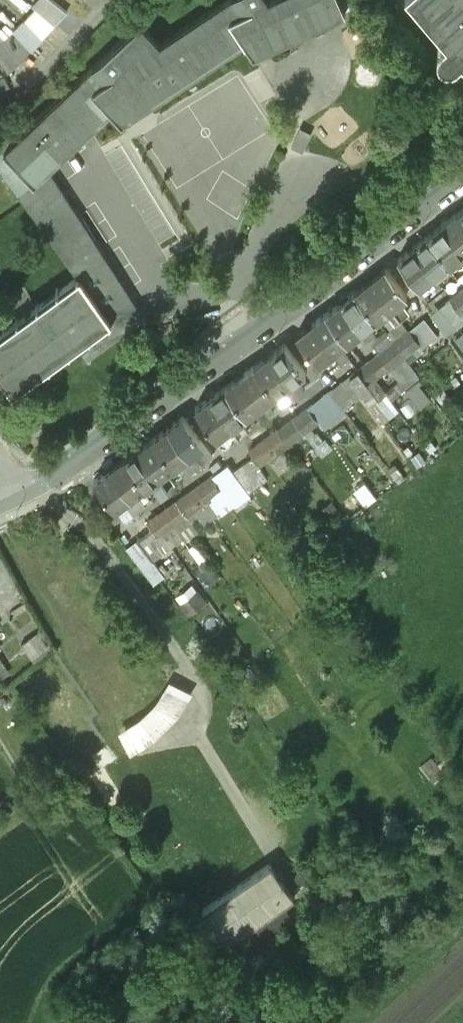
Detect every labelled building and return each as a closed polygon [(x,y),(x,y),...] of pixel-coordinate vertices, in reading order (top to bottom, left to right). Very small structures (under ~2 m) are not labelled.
[(15,387),(79,341),(88,354),(146,313),(102,246),(110,240),(86,208),(80,212),(49,165),(113,106),(122,116),(136,107),(140,111),(150,105),(146,100),(245,37),(254,49),(256,48),(259,54),(268,48),(266,43),(346,7),(343,0),(220,0),(158,39),(141,16),(22,131),(17,125),(17,124),(16,123),(8,128),(4,124),(0,126),(0,161),(81,273),(0,331),(0,366),(15,387)] [(446,37),(442,41),(439,44),(437,49),(438,54),(441,58),(444,61),(449,62),(454,61),(462,56),(462,57),(462,0),(416,0),(446,37)] [(2,60),(56,27),(40,2),(0,26),(0,56),(2,60)] [(457,208),(443,219),(462,247),(462,216),(457,208)] [(443,219),(428,230),(448,259),(461,250),(462,253),(462,247),(443,219)] [(448,259),(428,230),(413,241),(437,273),(444,278),(449,274),(441,264),(448,259)] [(437,273),(413,241),(398,252),(427,291),(433,286),(436,290),(442,285),(439,282),(444,278),(437,273)] [(407,289),(386,261),(370,272),(394,305),(397,303),(394,299),(407,289)] [(394,305),(370,272),(356,283),(377,311),(388,303),(391,307),(394,305)] [(377,311),(356,283),(341,294),(365,327),(368,324),(365,320),(377,311)] [(459,288),(451,293),(461,306),(462,304),(462,293),(459,288)] [(365,327),(341,294),(326,305),(347,333),(359,325),(362,329),(365,327)] [(347,333),(326,305),(312,315),(336,348),(339,346),(336,341),(347,333)] [(333,350),(336,348),(312,315),(297,327),(318,355),(330,346),(333,350)] [(418,323),(410,328),(408,325),(402,330),(411,343),(426,333),(418,323)] [(411,343),(402,330),(395,335),(404,348),(411,343)] [(404,348),(395,335),(380,346),(390,359),(404,348)] [(305,364),(284,336),(268,347),(292,380),(295,378),(292,374),(305,364)] [(390,359),(380,346),(365,357),(375,370),(390,359)] [(292,380),(268,347),(254,358),(274,387),(286,378),(289,383),(292,380)] [(375,370),(365,357),(357,362),(367,375),(375,370)] [(274,387),(254,358),(240,368),(264,401),(267,399),(264,395),(274,387)] [(367,375),(357,362),(350,368),(360,381),(367,375)] [(264,401),(240,368),(226,379),(246,407),(258,399),(261,403),(264,401)] [(234,416),(246,407),(226,379),(210,390),(234,423),(237,421),(234,416)] [(234,423),(210,390),(195,401),(216,429),(228,421),(231,425),(234,423)] [(317,412),(307,400),(300,405),(309,418),(317,412)] [(309,418),(300,405),(293,410),(302,424),(309,418)] [(183,410),(168,422),(192,454),(195,452),(191,448),(204,439),(183,410)] [(293,410),(278,421),(288,434),(302,424),(293,410)] [(288,434),(278,421),(271,427),(280,440),(288,434)] [(192,454),(168,422),(154,432),(174,461),(185,452),(188,457),(192,454)] [(271,427),(256,437),(266,450),(280,440),(271,427)] [(174,461),(154,432),(138,443),(162,476),(165,474),(162,470),(174,461)] [(266,450),(256,437),(248,443),(258,456),(266,450)] [(162,476),(138,443),(123,454),(144,483),(156,474),(159,478),(162,476)] [(144,483),(123,454),(110,464),(133,498),(135,496),(132,491),(144,483)] [(133,498),(110,464),(95,475),(115,504),(126,496),(129,500),(133,498)] [(211,470),(198,480),(207,494),(221,483),(211,470)] [(198,480),(184,490),(193,504),(207,494),(198,480)] [(193,504),(184,490),(177,496),(186,509),(193,504)] [(172,520),(162,507),(155,512),(164,525),(172,520)] [(164,525),(155,512),(147,518),(157,531),(164,525)] [(204,603),(199,595),(197,592),(180,603),(188,615),(204,603)] [(185,695),(171,687),(160,705),(174,713),(185,695)] [(143,722),(125,733),(134,747),(152,735),(143,722)] [(272,868),(202,914),(226,948),(294,902),(272,868)]
